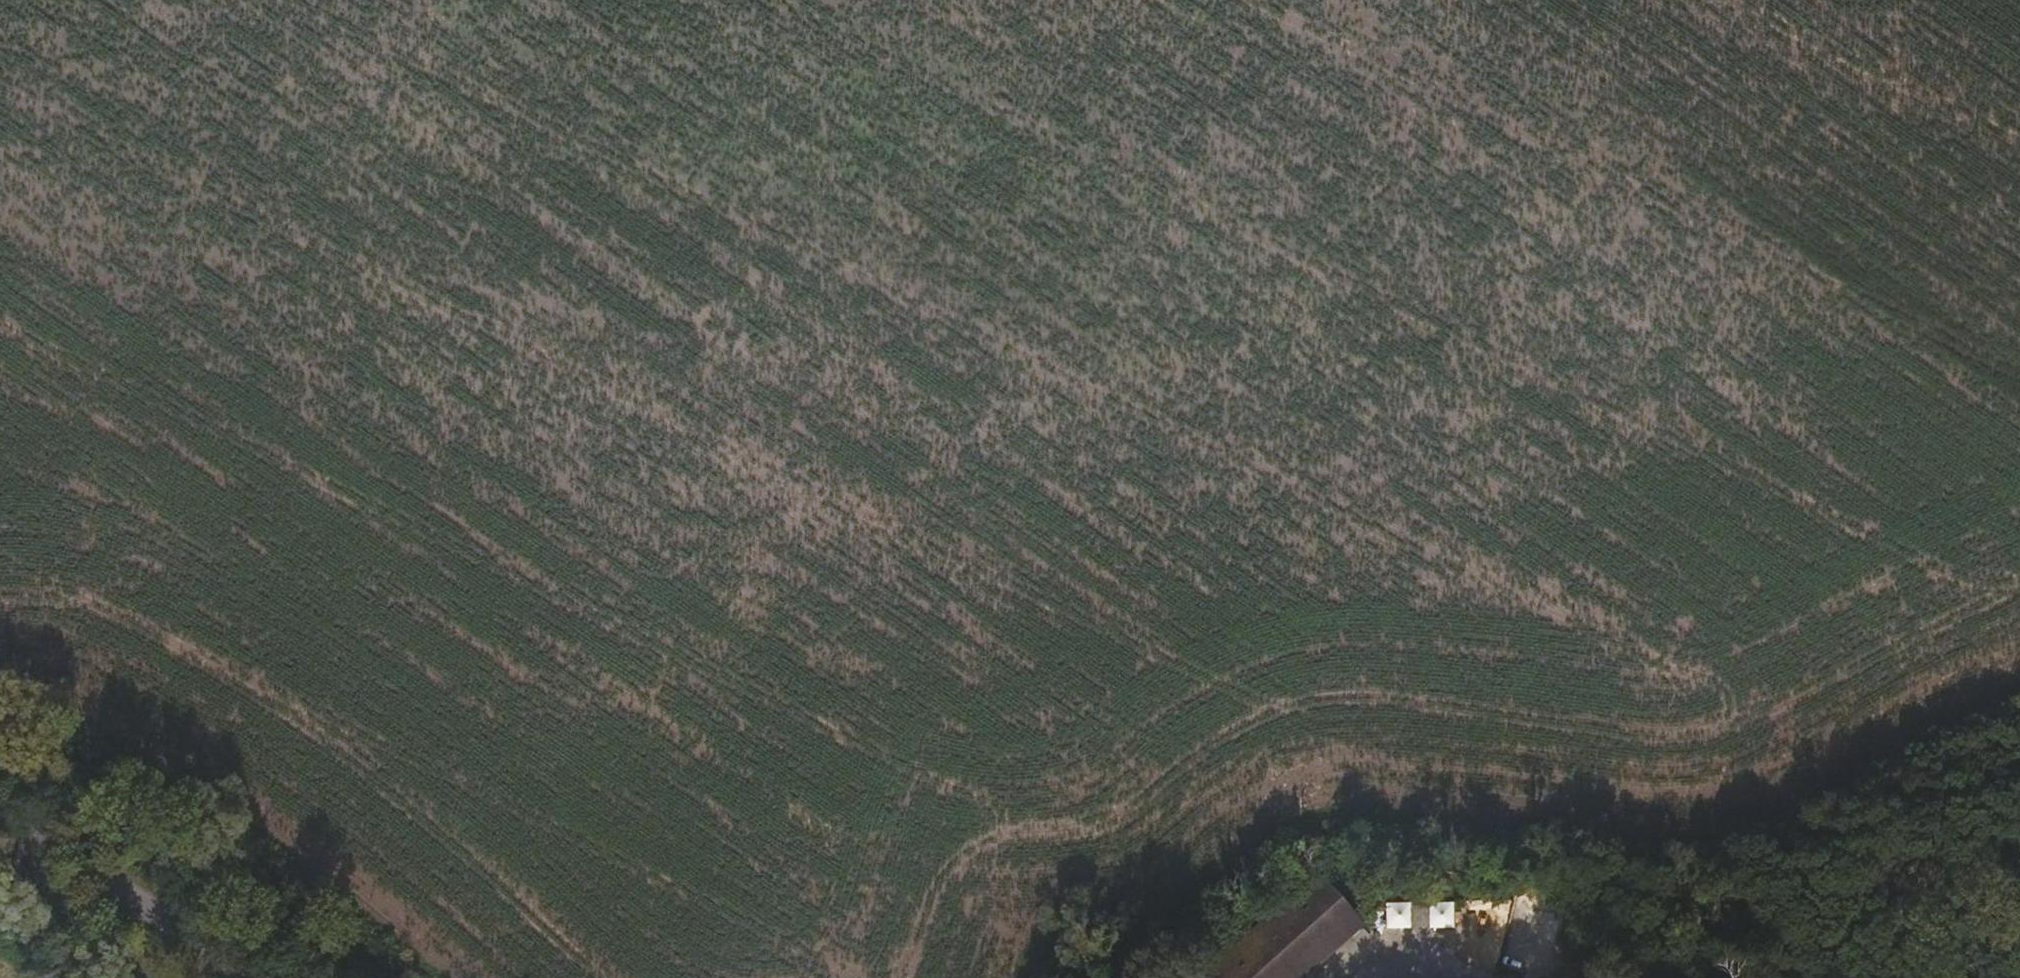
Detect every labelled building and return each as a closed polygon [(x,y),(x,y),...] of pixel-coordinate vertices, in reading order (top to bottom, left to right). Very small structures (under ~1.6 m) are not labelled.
[(1251,977),(1320,977),(1370,931),(1337,896),(1251,977)] [(1454,902),(1386,901),(1386,931),(1454,932),(1454,902)]
